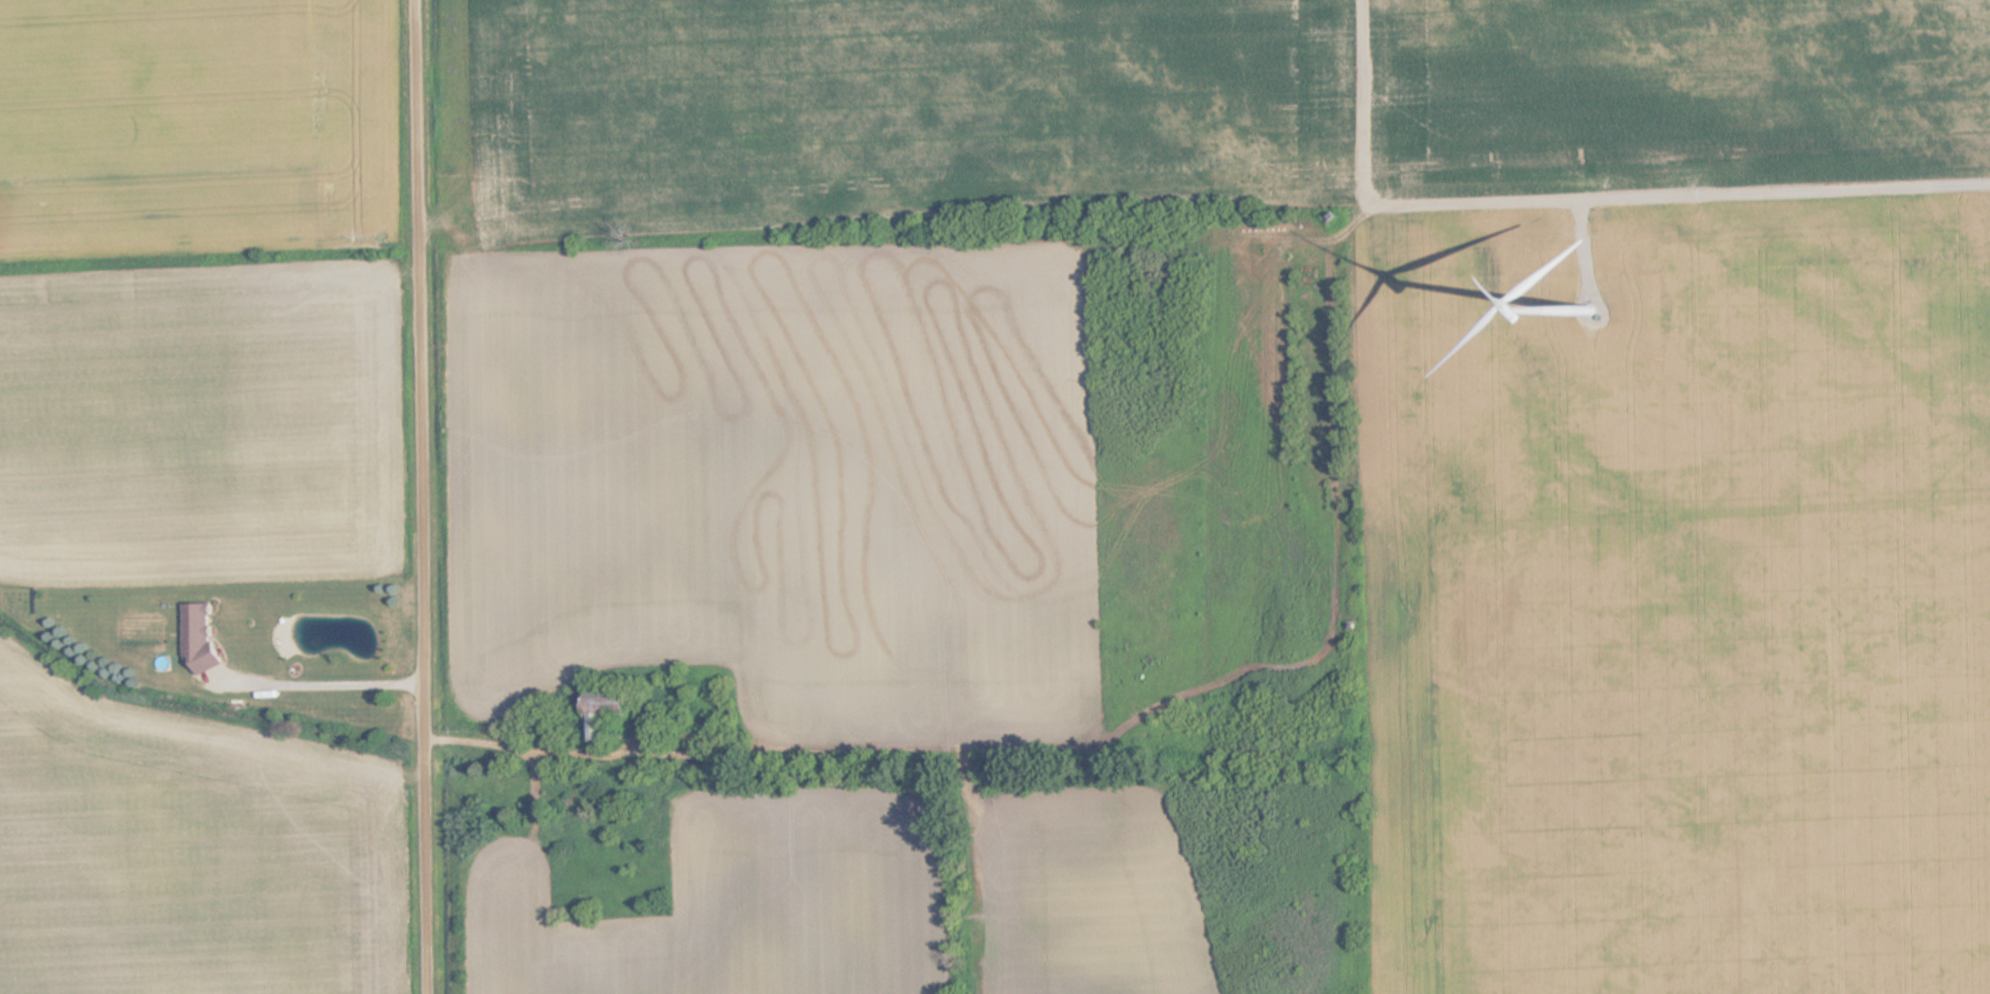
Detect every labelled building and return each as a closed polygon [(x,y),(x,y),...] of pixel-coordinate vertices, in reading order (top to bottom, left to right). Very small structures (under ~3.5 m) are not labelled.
[(219,604),(188,604),(189,664),(202,664),(202,669),(219,669),(219,604)] [(612,740),(612,714),(638,714),(637,692),(592,693),(593,740),(612,740)]
